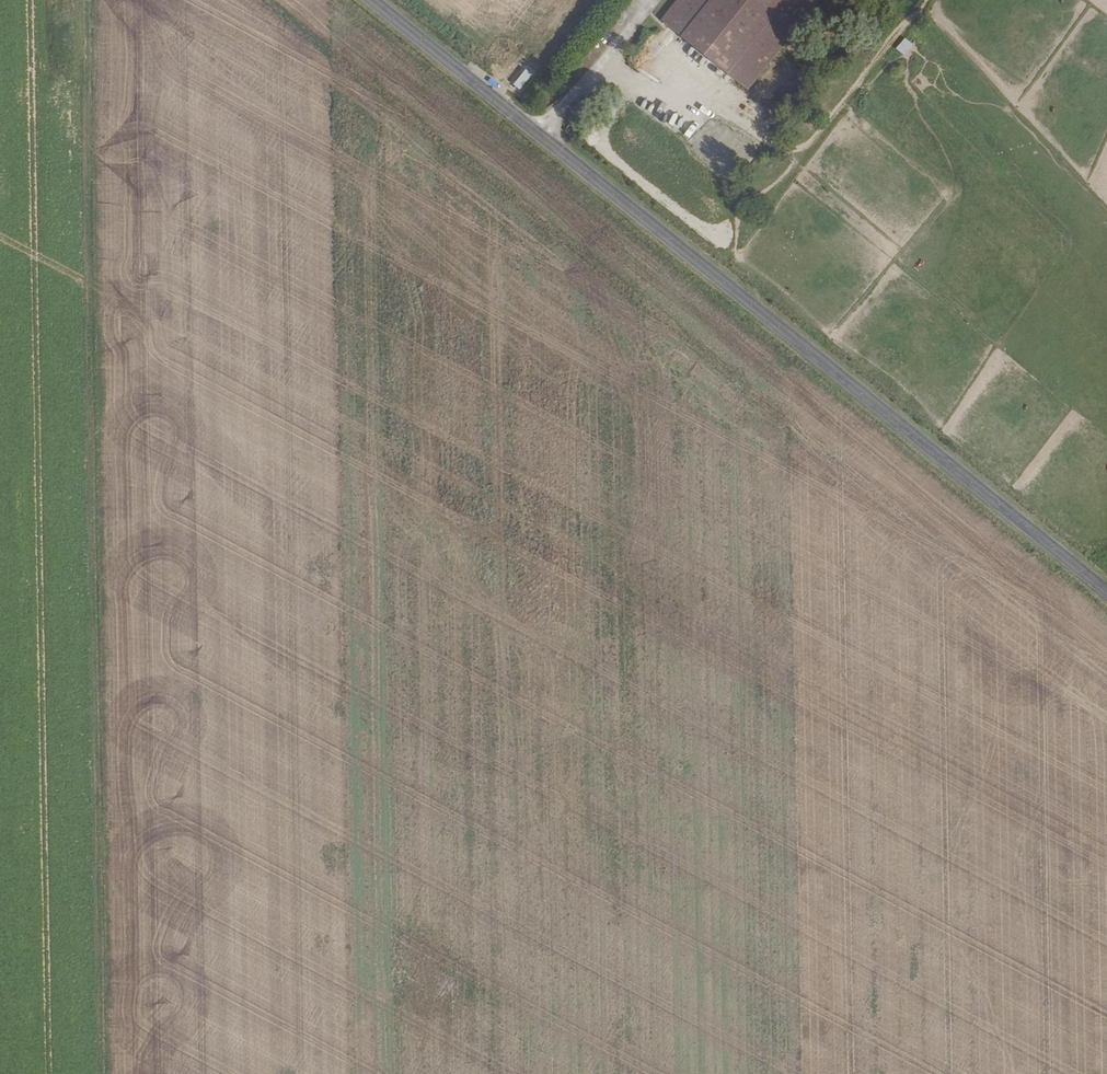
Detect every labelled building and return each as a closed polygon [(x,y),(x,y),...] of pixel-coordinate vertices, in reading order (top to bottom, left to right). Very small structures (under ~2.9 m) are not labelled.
[(659,20),(748,89),(818,0),(675,0),(659,20)] [(895,49),(903,56),(913,45),(905,38),(895,49)]
